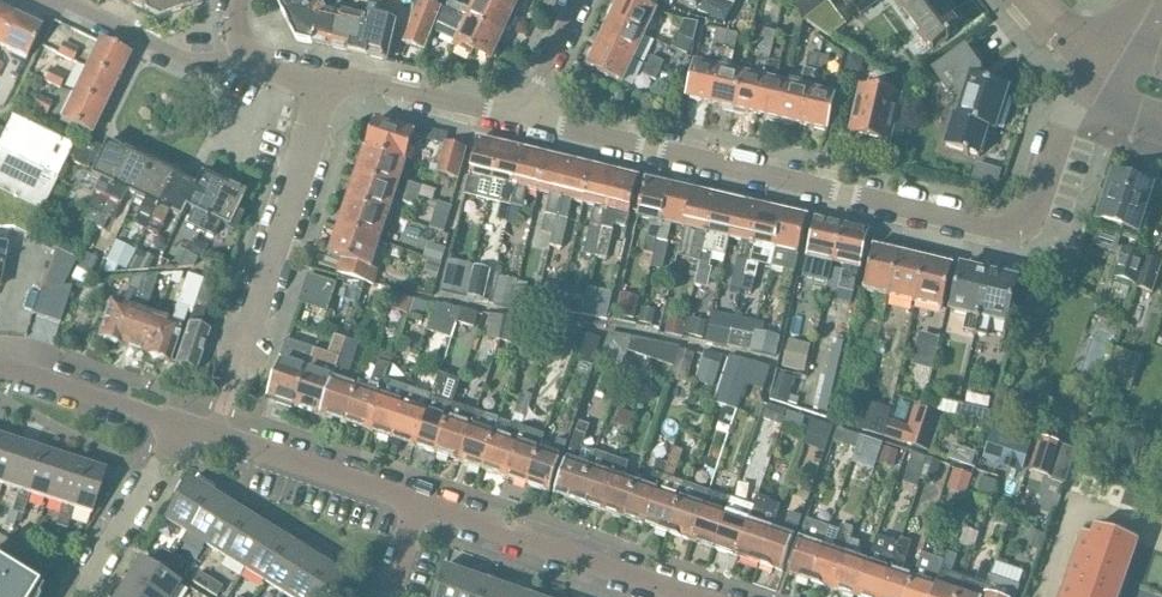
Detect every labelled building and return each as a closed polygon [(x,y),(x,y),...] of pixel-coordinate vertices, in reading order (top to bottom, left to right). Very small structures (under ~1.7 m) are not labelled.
[(174,0),(128,0),(126,5),(142,13),(142,14),(158,21),(179,14),(174,0)] [(201,7),(204,0),(174,0),(179,14),(201,7)] [(286,18),(325,0),(277,0),(286,18)] [(286,18),(296,40),(312,44),(312,43),(328,47),(336,10),(338,10),(344,0),(325,0),(286,18)] [(396,20),(381,17),(383,7),(381,6),(384,0),(372,0),(367,12),(357,54),(387,61),(396,20)] [(516,15),(483,0),(475,0),(470,10),(463,7),(450,1),(447,9),(446,10),(446,11),(502,37),(503,35),(507,28),(511,27),(516,15)] [(516,15),(521,5),(519,1),(520,0),(483,0),(516,15)] [(632,0),(620,0),(610,20),(646,38),(658,12),(632,0)] [(828,0),(801,0),(793,6),(804,22),(811,17),(828,4),(830,2),(828,0)] [(861,18),(885,0),(848,0),(861,18)] [(930,50),(959,28),(937,0),(892,0),(930,50)] [(442,9),(432,5),(422,1),(421,1),(404,44),(414,48),(425,53),(433,32),(437,22),(461,34),(457,43),(454,50),(472,58),(474,54),(491,62),(492,59),(497,58),(500,51),(498,47),(502,37),(446,11),(446,10),(442,9)] [(718,3),(714,10),(717,20),(725,24),(732,10),(718,3)] [(828,4),(811,17),(820,23),(834,13),(828,4)] [(336,10),(328,47),(357,54),(367,12),(353,9),(352,13),(338,10),(336,10)] [(14,17),(0,10),(0,45),(14,17)] [(41,30),(14,17),(0,45),(0,48),(26,61),(41,30)] [(646,38),(610,20),(600,43),(636,60),(646,38)] [(685,20),(678,35),(693,42),(698,23),(685,20)] [(696,62),(688,99),(710,104),(728,32),(717,29),(712,48),(711,48),(707,65),(696,62)] [(743,115),(747,113),(757,115),(769,62),(772,49),(773,50),(777,34),(764,31),(754,76),(743,73),(734,113),(743,115)] [(728,32),(710,104),(721,107),(724,110),(734,113),(743,73),(730,70),(739,34),(728,32)] [(129,56),(98,41),(85,68),(116,84),(129,56)] [(63,42),(57,56),(72,63),(79,50),(63,42)] [(636,60),(600,43),(588,67),(624,84),(636,60)] [(769,62),(757,115),(768,118),(770,121),(778,123),(788,84),(776,81),(783,52),(773,50),(772,49),(769,62)] [(990,128),(998,131),(999,128),(1003,130),(1013,99),(1008,97),(1011,90),(992,84),(967,49),(935,72),(950,93),(960,86),(967,95),(961,106),(958,105),(945,147),(966,153),(966,155),(970,156),(970,155),(981,158),(990,128)] [(793,124),(803,126),(820,55),(809,53),(801,87),(788,84),(778,123),(789,126),(793,124)] [(820,55),(803,126),(827,131),(835,95),(822,92),(830,58),(820,55)] [(855,72),(861,69),(863,59),(850,56),(847,70),(855,72)] [(647,66),(660,73),(665,63),(652,57),(647,66)] [(660,73),(647,66),(643,75),(656,81),(660,73)] [(72,95),(103,110),(116,84),(85,68),(72,95)] [(50,69),(45,83),(60,89),(65,76),(50,69)] [(900,95),(862,87),(851,136),(888,144),(900,95)] [(103,110),(72,95),(59,122),(90,137),(103,110)] [(52,104),(37,96),(31,109),(46,116),(52,104)] [(13,228),(30,237),(68,158),(74,146),(10,115),(3,129),(2,131),(0,130),(0,228),(13,228)] [(366,149),(408,163),(417,133),(398,127),(397,129),(375,121),(366,149)] [(502,146),(479,140),(466,196),(477,199),(489,201),(502,146)] [(94,144),(89,142),(80,147),(83,149),(72,160),(73,160),(71,162),(86,170),(82,177),(89,181),(90,178),(99,182),(86,210),(90,212),(85,223),(94,227),(128,154),(123,152),(122,153),(103,144),(101,149),(94,144)] [(445,142),(445,143),(436,173),(459,179),(468,148),(445,142)] [(511,207),(524,151),(504,146),(502,146),(489,201),(490,202),(500,204),(501,204),(511,207)] [(357,176),(399,189),(408,163),(366,149),(357,176)] [(548,157),(526,152),(524,151),(511,207),(507,223),(519,226),(523,210),(527,191),(539,194),(548,157)] [(128,154),(94,227),(103,231),(108,219),(113,222),(119,209),(126,195),(133,199),(149,164),(128,154)] [(552,235),(569,162),(548,157),(539,194),(550,197),(546,215),(542,232),(552,235)] [(572,202),(585,205),(594,167),(572,162),(569,162),(552,235),(549,246),(562,249),(568,220),(572,202)] [(149,222),(171,175),(149,164),(133,199),(143,204),(137,216),(149,222)] [(616,173),(594,167),(585,205),(595,208),(584,254),(596,257),(616,173)] [(630,216),(639,178),(617,173),(616,173),(596,257),(597,257),(607,260),(613,234),(615,226),(627,228),(630,216)] [(198,234),(221,185),(200,174),(194,187),(183,209),(185,210),(192,213),(185,227),(198,234)] [(171,175),(149,222),(150,223),(146,231),(158,237),(168,216),(179,221),(185,210),(183,209),(194,187),(177,179),(178,178),(171,175)] [(399,189),(357,176),(349,202),(390,215),(399,189)] [(1101,230),(1140,243),(1149,214),(1145,212),(1152,189),(1114,177),(1099,224),(1102,225),(1101,230)] [(639,219),(650,221),(643,253),(654,256),(661,223),(670,186),(648,181),(639,218),(639,219)] [(409,182),(405,191),(420,196),(433,200),(436,191),(423,187),(409,182)] [(235,217),(237,212),(247,216),(250,204),(243,201),(245,196),(221,185),(198,234),(212,240),(220,223),(233,230),(239,218),(235,217)] [(672,226),(685,229),(694,192),(673,187),(671,186),(670,186),(661,223),(654,256),(651,267),(663,270),(669,243),(668,243),(672,226)] [(420,196),(405,191),(402,202),(417,207),(420,196)] [(689,260),(700,263),(717,197),(695,192),(694,192),(685,229),(686,230),(696,232),(689,260)] [(717,197),(700,263),(702,263),(711,266),(713,254),(726,257),(730,238),(739,202),(717,197)] [(390,215),(349,202),(340,227),(382,241),(390,215)] [(741,203),(739,202),(730,238),(732,239),(743,241),(738,259),(737,259),(731,287),(742,289),(761,207),(741,203)] [(761,207),(742,289),(744,290),(753,292),(759,264),(772,267),(776,249),(785,213),(763,208),(761,207)] [(785,270),(795,273),(808,218),(786,213),(785,213),(776,249),(772,267),(773,267),(785,270)] [(433,218),(430,229),(444,234),(448,223),(433,218)] [(816,220),(804,275),(818,278),(822,262),(835,265),(843,226),(816,220)] [(854,293),(868,232),(843,226),(835,265),(844,267),(839,289),(854,293)] [(358,280),(362,282),(374,286),(379,271),(373,269),(382,241),(340,227),(331,255),(342,259),(337,273),(358,280)] [(198,259),(204,246),(196,242),(190,255),(198,259)] [(446,249),(434,245),(429,258),(442,263),(446,249)] [(889,298),(899,254),(873,248),(864,292),(889,298)] [(1113,278),(1136,285),(1138,286),(1147,258),(1146,258),(1147,256),(1122,248),(1113,278)] [(62,288),(76,260),(55,250),(47,272),(41,290),(62,288)] [(154,259),(141,253),(137,251),(127,272),(148,271),(154,259)] [(183,253),(177,268),(194,267),(197,260),(183,253)] [(85,254),(77,270),(89,276),(97,260),(85,254)] [(916,304),(926,260),(899,254),(889,298),(916,304)] [(121,255),(115,266),(118,268),(125,271),(131,260),(121,255)] [(1136,285),(1135,288),(1153,294),(1161,264),(1161,263),(1147,258),(1138,286),(1136,285)] [(429,259),(425,273),(438,277),(442,264),(429,259)] [(926,260),(916,304),(943,310),(953,266),(926,260)] [(468,296),(484,300),(490,270),(474,266),(472,275),(468,296)] [(962,268),(951,314),(966,318),(963,332),(976,335),(990,274),(962,268)] [(446,269),(445,275),(441,290),(468,296),(472,275),(446,269)] [(146,314),(159,274),(145,275),(121,346),(132,350),(134,356),(141,353),(144,354),(156,317),(146,314)] [(173,274),(170,284),(180,287),(183,277),(173,274)] [(990,274),(976,335),(987,338),(991,324),(1007,328),(1018,281),(990,274)] [(113,344),(121,346),(145,275),(133,276),(123,306),(110,301),(98,339),(104,341),(106,347),(113,344)] [(156,317),(144,354),(169,362),(183,322),(187,323),(201,280),(187,275),(171,322),(156,317)] [(332,298),(336,284),(325,281),(310,275),(305,289),(321,294),(332,298)] [(360,291),(362,282),(358,280),(344,278),(343,288),(360,291)] [(199,329),(214,284),(202,280),(201,280),(191,312),(187,323),(188,324),(187,326),(174,364),(196,371),(197,371),(209,333),(199,329)] [(498,282),(494,302),(493,305),(513,309),(518,288),(516,287),(516,286),(498,282)] [(1018,314),(1033,318),(1041,286),(1025,282),(1018,314)] [(41,290),(33,315),(60,324),(73,286),(62,288),(41,290)] [(518,288),(513,309),(530,312),(534,291),(518,288)] [(567,313),(572,293),(563,291),(559,311),(567,313)] [(622,293),(617,314),(632,318),(637,296),(622,293)] [(395,294),(394,295),(390,309),(407,314),(412,299),(395,294)] [(538,296),(536,307),(553,310),(555,299),(538,296)] [(412,299),(407,314),(424,320),(429,304),(413,299),(412,299)] [(867,305),(857,303),(853,317),(864,320),(867,305)] [(455,324),(456,325),(457,322),(460,310),(443,304),(443,306),(439,319),(455,324)] [(461,308),(460,309),(460,310),(457,322),(474,327),(478,313),(477,313),(461,308)] [(653,325),(655,313),(641,311),(639,323),(653,325)] [(485,337),(500,340),(507,318),(490,314),(485,337)] [(519,320),(507,318),(500,340),(514,343),(519,320)] [(688,318),(685,335),(705,339),(709,322),(688,318)] [(669,320),(665,337),(683,340),(686,323),(669,320)] [(705,339),(704,342),(728,347),(732,331),(730,331),(708,326),(705,339)] [(573,333),(557,327),(546,356),(562,362),(573,333)] [(732,331),(728,347),(751,352),(752,350),(755,336),(733,331),(732,331)] [(755,335),(755,336),(752,350),(751,352),(775,357),(780,337),(763,334),(756,332),(755,335)] [(583,347),(597,352),(601,338),(588,334),(583,347)] [(628,352),(633,338),(610,335),(606,348),(627,355),(628,352)] [(308,368),(295,406),(321,415),(346,340),(335,336),(331,347),(322,373),(308,369),(308,368)] [(282,359),(281,360),(269,397),(295,406),(308,368),(308,369),(315,349),(302,344),(289,339),(282,359)] [(346,340),(321,415),(345,423),(358,386),(347,382),(360,345),(346,340)] [(642,340),(637,355),(651,360),(656,343),(642,340)] [(834,340),(817,410),(828,413),(845,342),(834,340)] [(674,367),(680,350),(680,348),(664,344),(659,362),(674,367)] [(680,350),(674,367),(670,379),(686,384),(696,355),(680,350)] [(704,351),(704,352),(700,367),(695,382),(705,385),(714,388),(723,357),(708,352),(704,351)] [(809,358),(786,354),(783,368),(806,374),(809,358)] [(358,386),(345,423),(368,431),(385,380),(387,380),(394,359),(380,355),(368,390),(358,386)] [(729,359),(714,402),(727,406),(731,392),(733,393),(742,396),(746,385),(753,363),(730,355),(729,359)] [(753,362),(746,385),(763,391),(771,368),(753,362)] [(430,395),(413,446),(436,454),(452,404),(453,404),(461,381),(450,378),(439,374),(431,396),(430,395)] [(772,399),(788,403),(795,380),(779,375),(772,399)] [(408,387),(387,380),(385,380),(368,431),(391,439),(408,387)] [(413,446),(430,395),(408,387),(391,439),(413,446)] [(498,419),(481,469),(505,478),(521,427),(523,428),(532,395),(524,392),(520,396),(512,424),(498,419)] [(941,399),(938,412),(956,416),(959,403),(941,399)] [(970,419),(973,407),(959,403),(956,416),(970,419)] [(459,462),(476,412),(452,404),(436,454),(459,462)] [(768,404),(763,419),(782,426),(783,425),(788,411),(787,411),(788,410),(768,404)] [(891,422),(886,439),(928,452),(939,415),(923,410),(915,407),(909,427),(891,422)] [(875,435),(884,437),(889,416),(862,409),(857,429),(857,430),(875,435)] [(788,411),(783,425),(801,431),(806,417),(788,411)] [(481,469),(498,419),(476,412),(459,462),(481,469)] [(825,452),(829,440),(833,427),(811,419),(806,432),(808,433),(822,438),(818,450),(825,452)] [(580,422),(555,494),(578,503),(596,452),(583,448),(591,425),(580,422)] [(544,435),(523,428),(521,427),(505,478),(527,485),(544,435)] [(994,427),(987,450),(1008,457),(1010,458),(1006,470),(1022,475),(1033,439),(994,427)] [(856,449),(861,436),(838,429),(833,442),(856,449)] [(564,457),(568,443),(558,440),(553,453),(541,449),(545,436),(544,435),(527,485),(551,493),(564,457)] [(856,449),(854,457),(861,459),(859,466),(874,471),(883,444),(861,437),(856,449)] [(2,486),(16,443),(0,438),(0,486),(2,486)] [(1040,439),(1029,472),(1065,484),(1076,451),(1040,439)] [(18,514),(17,514),(38,450),(16,443),(2,486),(18,492),(12,512),(10,511),(5,525),(13,528),(14,524),(18,514)] [(669,534),(686,484),(674,479),(683,452),(673,448),(668,463),(667,463),(646,526),(669,534)] [(893,467),(898,452),(883,448),(878,462),(893,467)] [(965,449),(960,464),(972,468),(976,454),(965,449)] [(60,457),(38,450),(17,514),(18,514),(14,524),(20,525),(23,516),(30,495),(46,501),(60,457)] [(601,510),(619,460),(596,452),(578,503),(601,510)] [(921,478),(921,477),(928,458),(915,454),(913,454),(907,473),(921,478)] [(60,457),(46,501),(62,506),(56,526),(62,528),(82,464),(60,457)] [(934,485),(942,463),(929,459),(928,458),(921,477),(921,478),(920,480),(934,485)] [(624,518),(636,482),(625,478),(629,463),(619,460),(601,510),(624,518)] [(646,526),(667,463),(658,460),(649,486),(636,482),(624,518),(646,526)] [(82,464),(62,528),(67,530),(74,510),(91,515),(105,472),(82,464)] [(950,486),(965,491),(971,476),(955,471),(950,486)] [(983,478),(977,496),(991,501),(997,483),(983,478)] [(186,534),(212,493),(192,480),(166,521),(186,534)] [(692,541),(709,491),(686,484),(669,534),(692,541)] [(1126,490),(1120,505),(1136,510),(1142,496),(1126,490)] [(715,549),(732,499),(709,491),(692,541),(715,549)] [(212,493),(186,534),(206,546),(232,505),(212,493)] [(773,528),(774,528),(781,506),(770,502),(771,500),(758,496),(754,507),(755,507),(737,557),(760,565),(773,528)] [(732,499),(715,549),(737,557),(755,507),(754,507),(732,499)] [(232,505),(206,546),(226,559),(251,517),(232,505)] [(796,536),(802,517),(789,513),(783,532),(774,528),(773,528),(760,565),(783,572),(796,536)] [(251,517),(226,559),(245,571),(271,529),(251,517)] [(829,527),(806,519),(787,576),(810,583),(829,527)] [(842,525),(840,531),(829,527),(810,583),(832,591),(850,539),(851,540),(854,529),(842,525)] [(1139,543),(1094,528),(1091,537),(1082,534),(1061,596),(1120,596),(1139,543)] [(271,529),(245,571),(265,583),(291,542),(271,529)] [(899,544),(878,537),(869,562),(867,561),(855,596),(881,596),(899,544)] [(867,561),(857,557),(861,543),(851,540),(850,539),(832,591),(851,596),(855,596),(867,561)] [(913,577),(902,573),(912,542),(901,539),(900,544),(899,544),(881,596),(906,596),(913,577)] [(291,542),(265,583),(285,595),(310,554),(291,542)] [(161,548),(155,558),(167,566),(173,555),(161,548)] [(963,579),(952,575),(958,557),(947,553),(944,561),(943,560),(930,596),(956,596),(963,579)] [(285,595),(287,596),(311,596),(330,566),(310,554),(285,595)] [(943,560),(923,554),(915,578),(913,577),(906,596),(930,596),(943,560)] [(173,555),(167,566),(179,573),(185,563),(173,555)] [(142,559),(130,579),(158,596),(176,596),(184,585),(142,559)] [(983,595),(989,579),(992,568),(981,565),(974,583),(963,579),(958,592),(957,596),(982,596),(983,595)] [(311,596),(339,596),(351,579),(330,566),(311,596)] [(467,575),(445,567),(434,596),(460,596),(467,575)] [(37,592),(0,569),(0,596),(34,596),(37,592)] [(206,590),(212,580),(201,572),(194,583),(206,590)] [(460,596),(484,596),(489,582),(467,575),(460,596)] [(130,579),(118,596),(158,596),(130,579)] [(1020,589),(991,579),(989,579),(983,595),(982,596),(1017,596),(1020,589)] [(206,590),(217,596),(218,596),(224,587),(212,580),(206,590)] [(372,587),(361,582),(353,596),(354,596),(366,596),(372,587)] [(484,596),(509,596),(511,590),(489,582),(484,596)]
